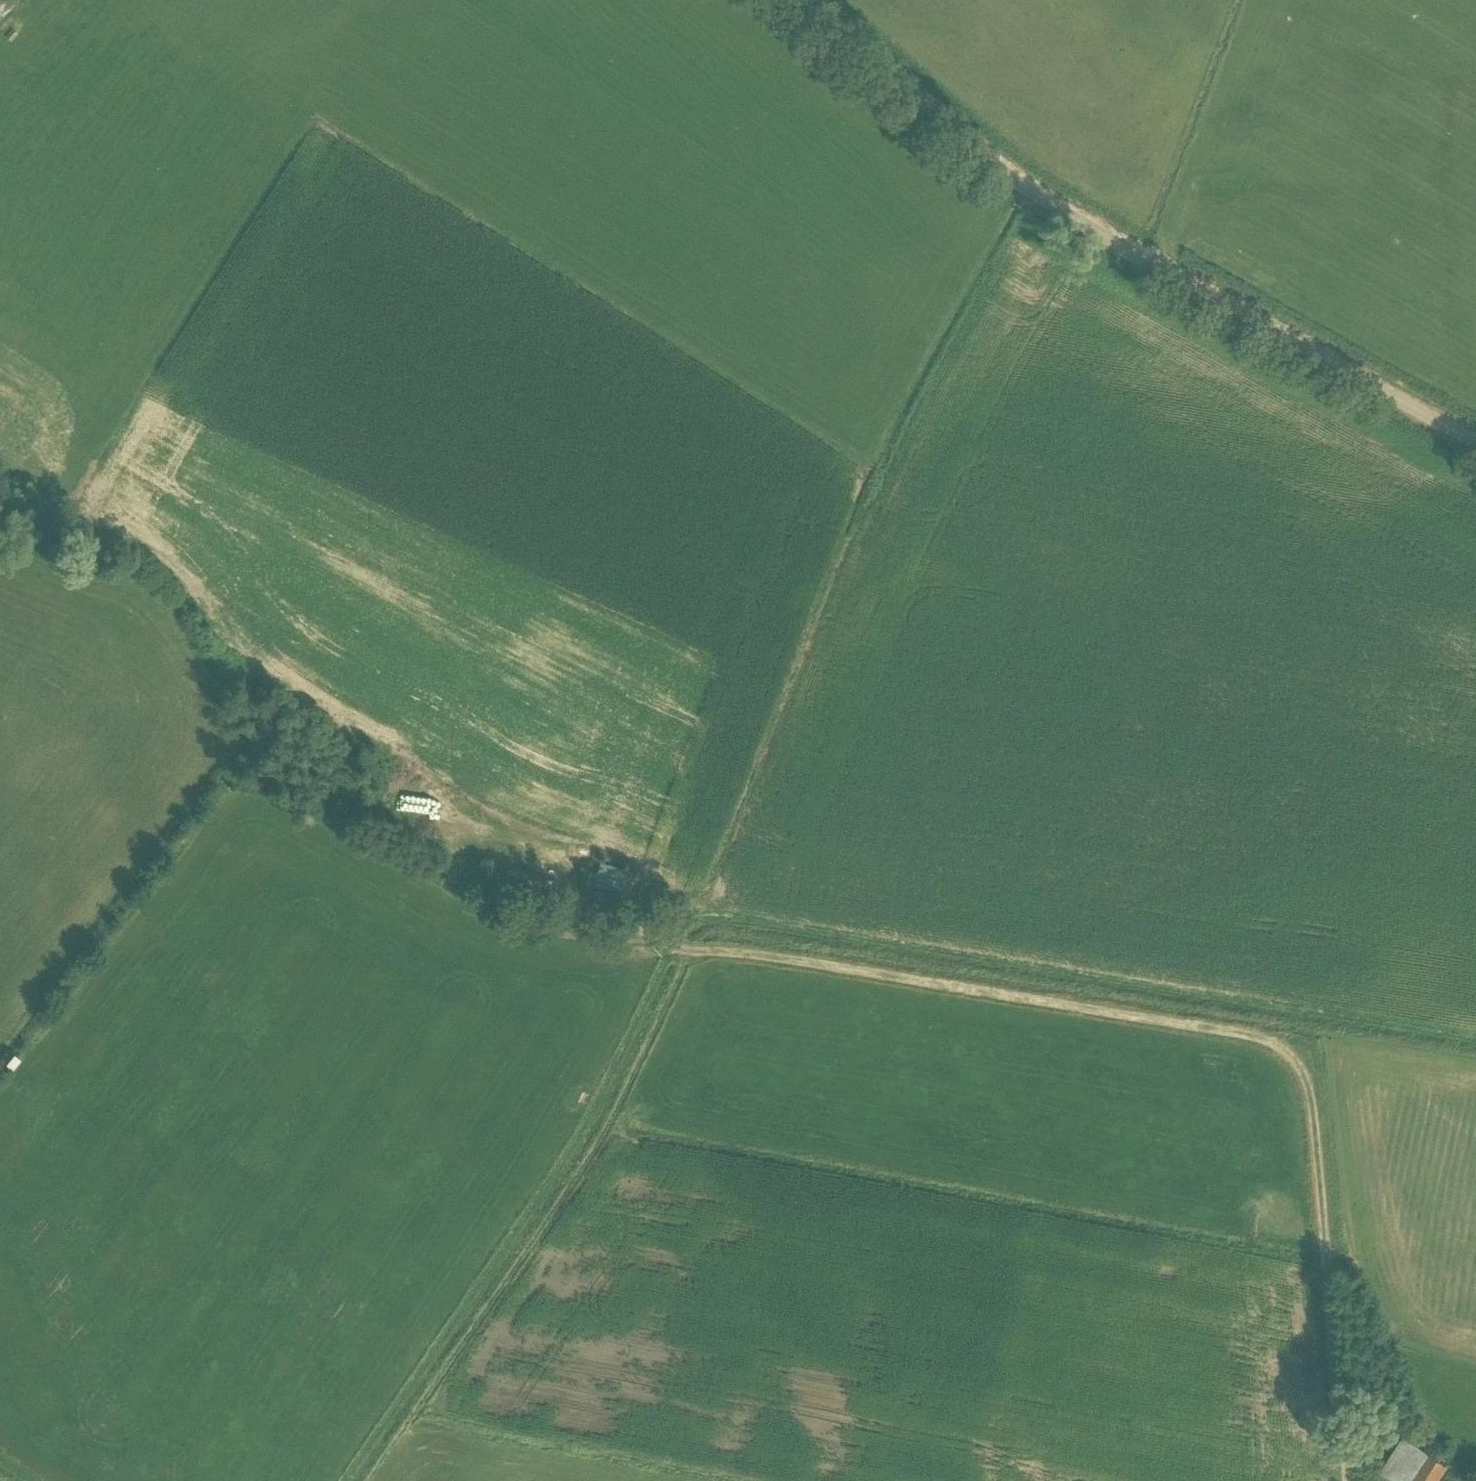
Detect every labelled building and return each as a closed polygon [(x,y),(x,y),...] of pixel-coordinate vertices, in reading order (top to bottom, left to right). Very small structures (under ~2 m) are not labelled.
[(600,861),(594,886),(622,893),(629,869),(600,861)] [(591,917),(603,917),(604,904),(602,904),(602,890),(593,890),(591,917)] [(1448,1467),(1428,1453),(1409,1480),(1439,1480),(1448,1467)] [(1467,1470),(1463,1475),(1465,1480),(1466,1480),(1475,1480),(1475,1472),(1472,1469),(1467,1470)]
